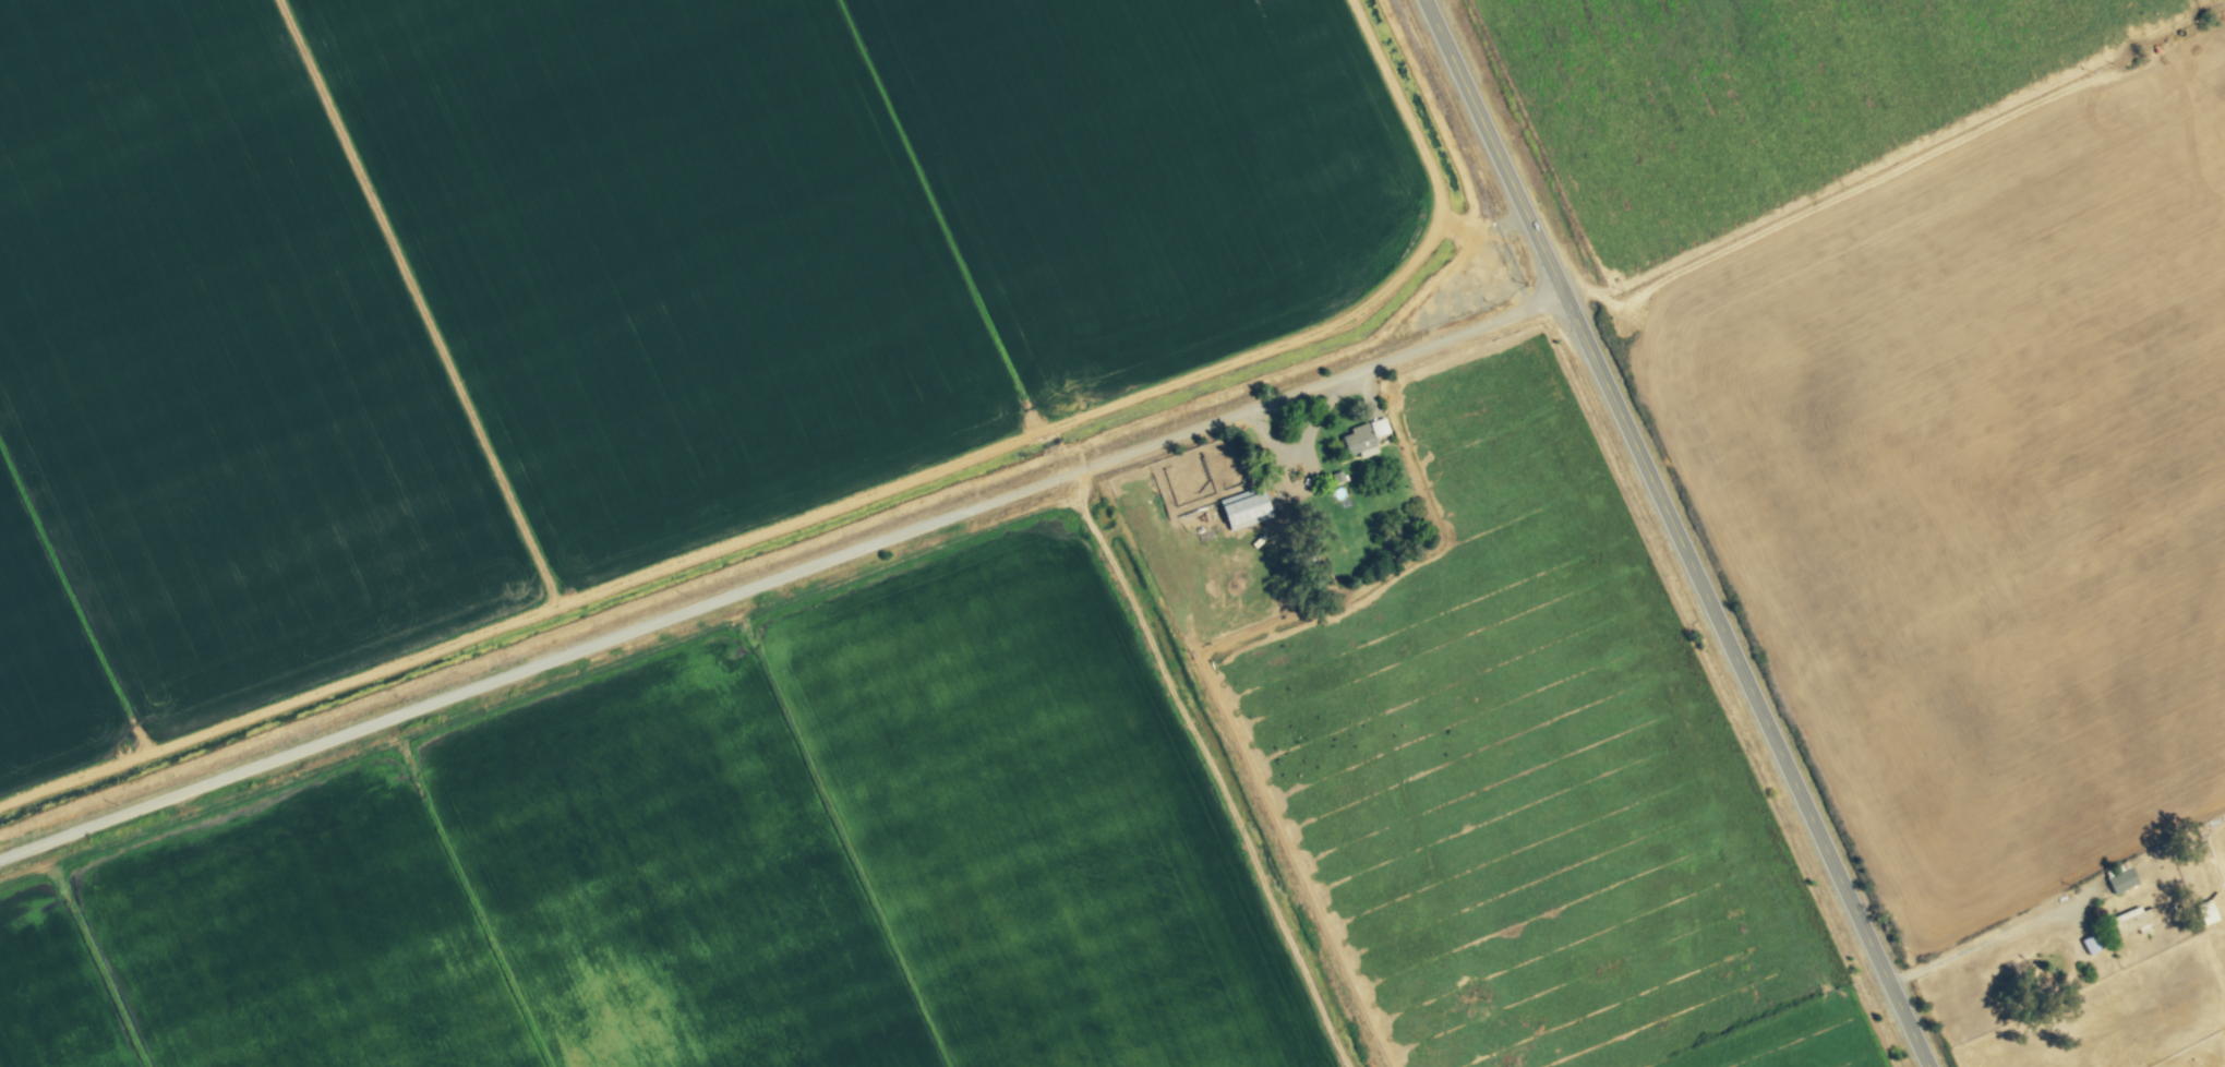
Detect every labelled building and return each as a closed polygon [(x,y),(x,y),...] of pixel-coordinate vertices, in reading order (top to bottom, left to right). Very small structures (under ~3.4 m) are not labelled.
[(1337,438),(1343,457),(1355,454),(1357,460),(1374,455),(1370,439),(1386,434),(1382,420),(1346,429),(1347,435),(1337,438)] [(1213,502),(1224,533),(1266,519),(1257,493),(1245,497),(1244,492),(1213,502)] [(2135,885),(2129,868),(2103,878),(2110,895),(2135,885)] [(2108,917),(2115,936),(2154,922),(2149,908),(2137,912),(2136,907),(2108,917)]
